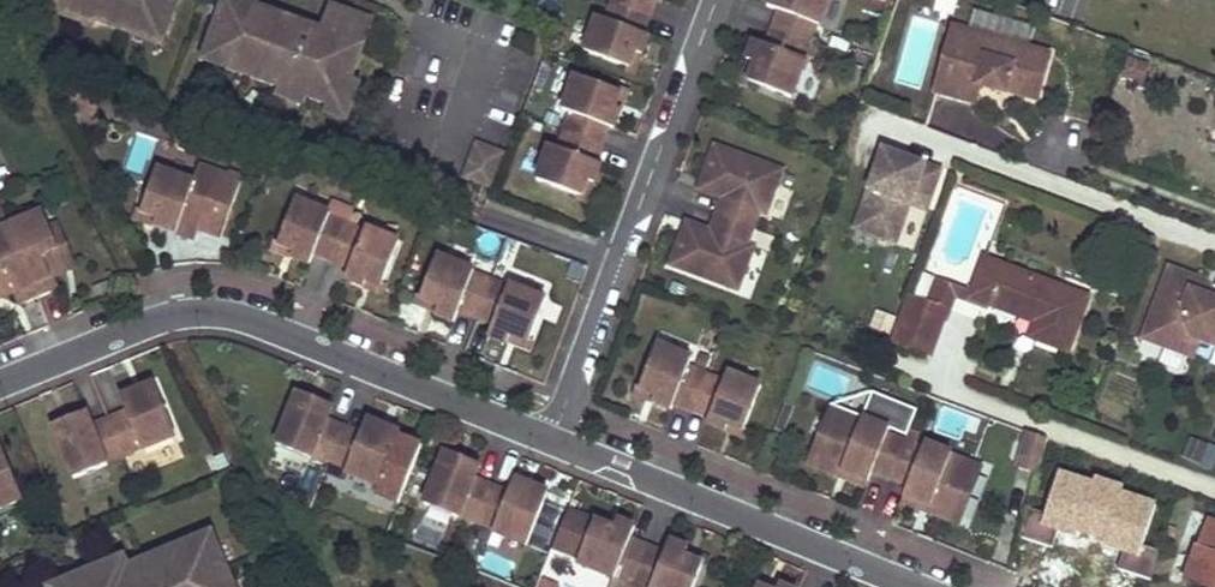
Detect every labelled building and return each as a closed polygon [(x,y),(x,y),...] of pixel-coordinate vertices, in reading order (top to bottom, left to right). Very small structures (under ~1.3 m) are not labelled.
[(63,17),(94,28),(96,22),(95,21),(98,14),(78,7),(71,0),(56,0),(63,17)] [(71,0),(78,7),(98,14),(95,21),(96,22),(122,31),(125,22),(151,31),(155,19),(170,25),(179,0),(71,0)] [(237,0),(225,0),(210,42),(225,47),(221,57),(249,67),(246,76),(279,88),(289,92),(292,85),(308,91),(306,98),(307,98),(328,106),(335,108),(344,84),(350,86),(352,81),(364,47),(359,45),(368,21),(329,8),(321,30),(320,35),(325,37),(321,48),(323,49),(318,63),(309,61),(310,59),(280,49),(291,19),(237,0)] [(613,4),(649,17),(655,0),(614,0),(613,4)] [(767,7),(780,11),(774,27),(811,41),(818,23),(820,24),(829,0),(770,0),(767,7)] [(649,17),(613,4),(606,20),(598,17),(585,51),(629,68),(635,52),(642,54),(649,36),(642,34),(649,17)] [(151,31),(125,22),(122,31),(163,46),(170,25),(155,19),(151,31)] [(321,30),(291,19),(280,49),(310,59),(309,61),(318,63),(323,49),(321,48),(325,37),(320,35),(321,30)] [(811,41),(774,27),(767,46),(754,42),(747,60),(756,64),(749,82),(792,98),(806,61),(804,60),(811,41)] [(1049,54),(954,27),(937,91),(975,102),(979,85),(1005,92),(1006,89),(1036,98),(1049,54)] [(225,47),(210,42),(203,61),(246,76),(249,67),(221,57),(225,47)] [(642,54),(635,52),(629,68),(628,73),(634,75),(642,54)] [(756,64),(747,60),(739,84),(747,87),(749,82),(756,64)] [(571,115),(565,131),(601,145),(607,128),(613,131),(620,112),(614,110),(620,94),(575,77),(562,112),(571,115)] [(350,86),(344,84),(335,108),(328,106),(325,113),(346,120),(359,83),(352,81),(350,86)] [(289,92),(279,88),(277,95),(305,105),(307,98),(306,98),(308,91),(292,85),(289,92)] [(601,145),(565,131),(558,151),(549,148),(536,182),(581,199),(587,183),(593,185),(600,167),(594,164),(601,145)] [(783,169),(716,144),(704,176),(728,186),(724,197),(717,215),(753,228),(760,209),(767,212),(783,169)] [(506,155),(478,145),(465,177),(493,188),(506,155)] [(941,172),(884,151),(855,230),(889,242),(903,204),(910,207),(913,199),(930,205),(941,172)] [(220,172),(200,165),(194,181),(157,169),(143,212),(158,217),(155,224),(197,238),(220,172)] [(704,176),(700,187),(724,197),(728,186),(704,176)] [(930,205),(913,199),(910,207),(927,213),(930,205)] [(330,214),(296,200),(278,245),(293,251),(291,257),(311,265),(315,254),(332,261),(347,225),(353,209),(335,202),(330,214)] [(0,298),(16,291),(22,305),(39,298),(10,226),(0,201),(0,297),(0,298)] [(230,206),(214,201),(206,223),(222,229),(230,206)] [(910,207),(903,204),(889,242),(896,245),(910,207)] [(138,210),(136,218),(155,224),(158,217),(143,212),(138,210)] [(44,213),(10,226),(39,298),(58,291),(52,277),(67,271),(49,226),(44,213)] [(753,228),(717,215),(712,231),(708,241),(683,232),(672,265),(738,290),(754,246),(748,244),(753,228)] [(688,221),(683,232),(708,241),(712,231),(688,221)] [(58,223),(49,226),(67,271),(76,267),(58,223)] [(365,232),(347,225),(332,261),(351,268),(346,279),(364,287),(367,281),(382,287),(400,242),(366,228),(365,232)] [(273,243),(271,249),(291,257),(293,251),(278,245),(273,243)] [(473,271),(437,256),(420,299),(438,306),(435,313),(434,315),(455,323),(459,310),(476,317),(491,281),(473,273),(473,271)] [(971,295),(1034,318),(1028,334),(1068,349),(1088,297),(984,258),(972,290),(971,295)] [(1171,266),(1144,338),(1189,354),(1195,337),(1203,340),(1214,345),(1214,296),(1204,292),(1209,280),(1171,266)] [(971,295),(972,290),(936,277),(927,301),(946,308),(953,289),(971,295)] [(1209,280),(1204,292),(1214,296),(1214,291),(1209,280)] [(367,281),(364,287),(384,295),(387,288),(382,287),(367,281)] [(509,288),(491,281),(476,317),(494,325),(489,337),(508,344),(508,343),(511,335),(530,343),(547,300),(510,286),(509,288)] [(946,308),(927,301),(911,295),(893,344),(928,357),(946,308)] [(415,297),(413,304),(435,313),(438,306),(420,299),(415,297)] [(511,335),(508,343),(531,352),(534,345),(530,343),(511,335)] [(1203,340),(1195,337),(1189,354),(1197,357),(1203,340)] [(690,359),(657,345),(638,389),(655,396),(652,401),(670,409),(673,402),(692,410),(706,374),(687,367),(690,359)] [(725,382),(706,374),(692,410),(710,418),(707,424),(726,431),(728,425),(744,431),(762,388),(728,374),(725,382)] [(128,413),(110,419),(125,455),(142,449),(143,451),(177,437),(156,385),(146,388),(135,393),(122,398),(128,413)] [(635,388),(632,393),(652,401),(655,396),(638,389),(635,388)] [(336,408),(301,394),(280,447),(314,460),(315,458),(330,464),(345,428),(330,422),(336,408)] [(822,453),(843,403),(836,401),(812,459),(870,482),(873,476),(845,464),(846,463),(822,453)] [(866,412),(843,403),(822,453),(846,463),(845,464),(873,476),(877,465),(894,472),(907,440),(889,432),(894,422),(866,410),(866,412)] [(63,422),(54,426),(75,478),(109,465),(108,462),(125,455),(110,419),(93,427),(88,413),(74,418),(63,422)] [(62,418),(63,422),(74,418),(72,413),(62,418)] [(359,434),(345,428),(330,464),(345,470),(344,473),(378,486),(399,433),(365,420),(359,434)] [(728,425),(726,431),(745,439),(748,433),(744,431),(728,425)] [(1048,438),(1030,432),(1019,468),(1038,473),(1048,438)] [(925,446),(907,440),(894,472),(912,479),(908,490),(935,500),(936,499),(960,508),(980,458),(956,449),(957,447),(930,436),(925,446)] [(23,500),(2,447),(0,448),(0,510),(23,500)] [(480,466),(445,452),(424,505),(458,519),(459,516),(478,523),(492,487),(474,481),(480,466)] [(986,461),(980,458),(960,508),(936,499),(935,500),(908,490),(906,496),(963,519),(986,461)] [(1146,553),(1158,501),(1054,477),(1045,515),(1025,510),(1018,540),(1152,571),(1156,555),(1146,553)] [(510,495),(492,487),(478,523),(496,530),(495,533),(529,547),(550,494),(515,480),(510,495)] [(614,529),(617,521),(594,512),(591,520),(595,522),(614,529)] [(1187,573),(1214,584),(1214,523),(1206,520),(1187,573)] [(614,529),(595,522),(578,565),(614,579),(616,577),(634,584),(648,548),(631,540),(636,528),(617,521),(614,529)] [(204,540),(211,557),(207,565),(217,586),(234,586),(213,535),(204,540)] [(207,565),(211,557),(204,540),(203,538),(128,568),(98,581),(101,586),(217,586),(207,565)] [(648,548),(634,584),(641,586),(695,586),(704,565),(685,558),(689,550),(670,542),(665,554),(648,548)] [(689,550),(685,558),(704,565),(708,567),(712,559),(689,550)] [(83,586),(84,586),(101,586),(98,581),(128,568),(124,558),(54,586),(82,586),(83,586)] [(634,584),(616,577),(614,579),(611,586),(632,586),(634,584)] [(753,586),(757,586),(779,586),(757,577),(753,586)]
